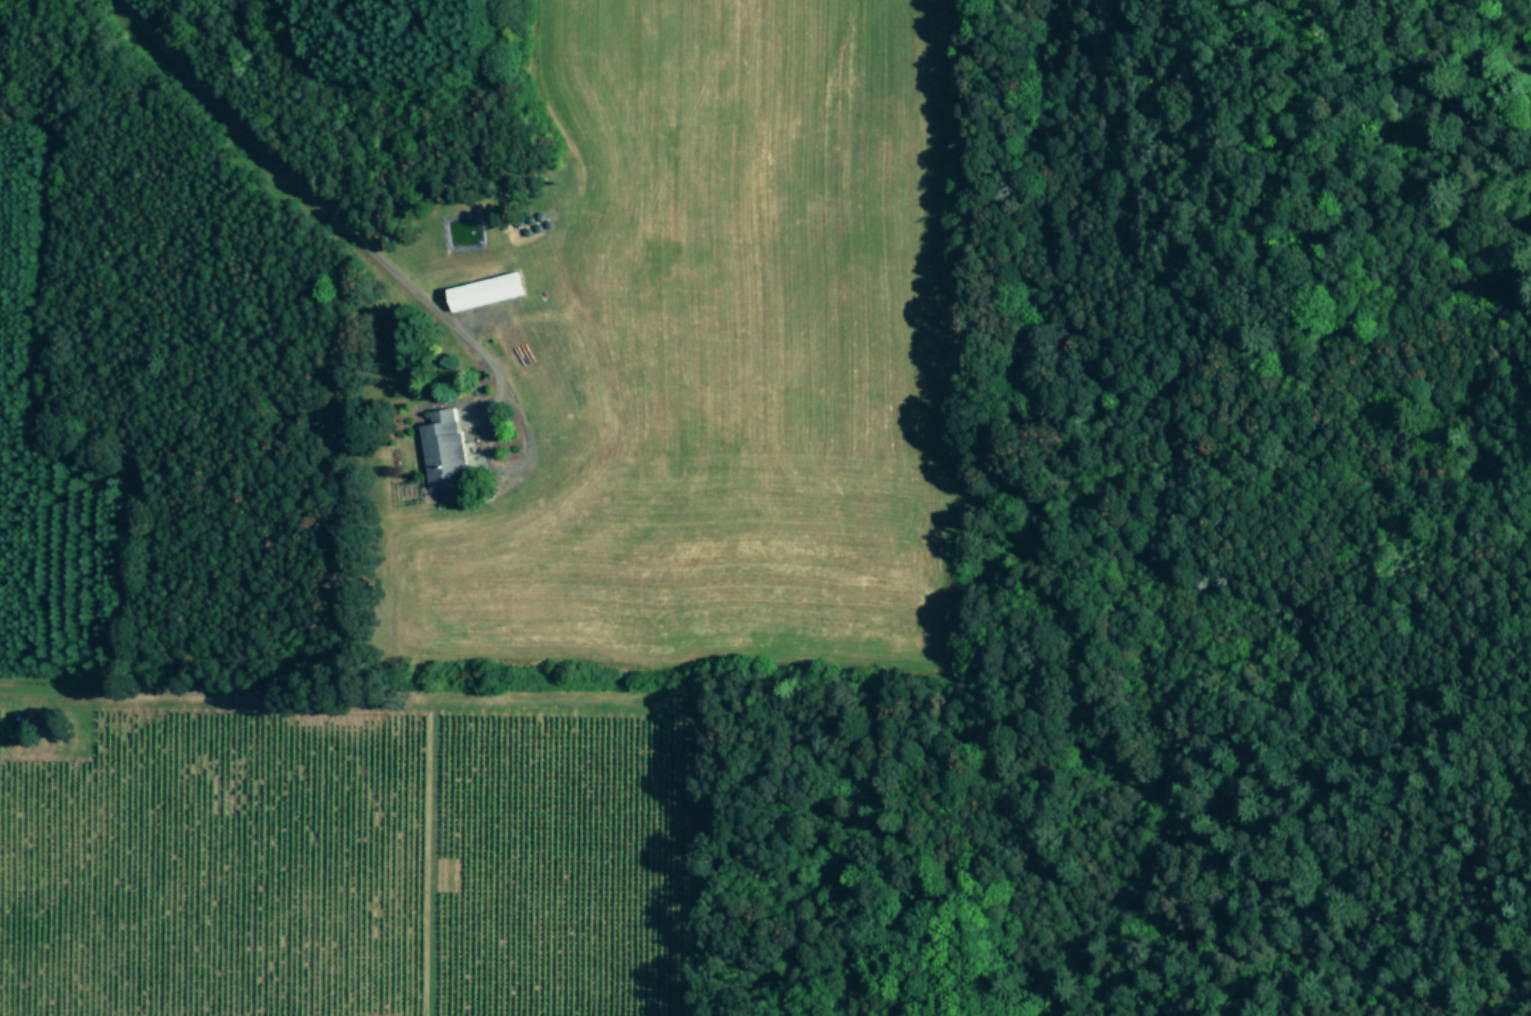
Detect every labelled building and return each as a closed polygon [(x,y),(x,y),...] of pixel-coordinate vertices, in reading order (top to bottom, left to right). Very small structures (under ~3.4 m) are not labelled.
[(450,286),(454,308),(527,295),(523,273),(450,286)] [(434,410),(436,423),(424,424),(432,488),(470,483),(460,407),(434,410)]
